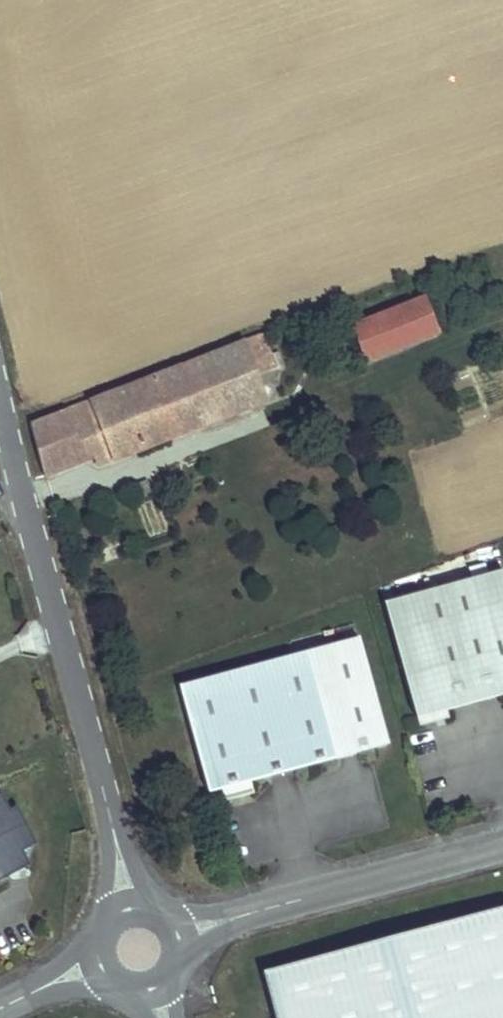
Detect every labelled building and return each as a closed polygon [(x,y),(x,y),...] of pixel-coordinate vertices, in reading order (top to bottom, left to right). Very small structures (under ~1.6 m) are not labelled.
[(426,296),(350,325),(366,361),(439,332),(426,296)] [(240,344),(252,374),(275,366),(273,362),(279,361),(277,355),(271,358),(264,336),(240,344)] [(205,423),(262,402),(252,374),(240,344),(183,366),(205,423)] [(29,425),(46,474),(93,455),(98,466),(205,423),(183,366),(29,425)] [(416,721),(502,698),(502,579),(501,571),(384,602),(416,721)] [(178,688),(207,795),(221,790),(246,784),(386,745),(356,638),(178,688)] [(246,784),(221,790),(224,802),(249,795),(246,784)] [(6,879),(9,869),(18,865),(29,868),(33,849),(16,811),(8,814),(0,796),(0,882),(6,879)] [(6,879),(27,869),(29,868),(18,865),(9,869),(6,879)] [(272,1017),(502,1017),(502,908),(259,971),(272,1017)]
